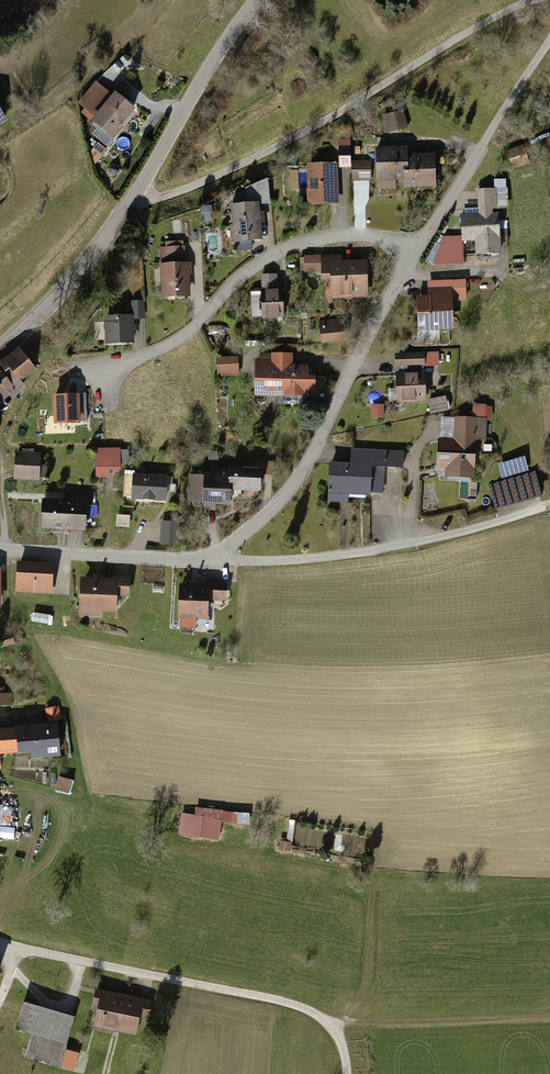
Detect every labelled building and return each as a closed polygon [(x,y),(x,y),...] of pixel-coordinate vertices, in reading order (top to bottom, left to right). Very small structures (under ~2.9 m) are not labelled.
[(112,93),(96,81),(78,105),(94,117),(112,93)] [(140,108),(120,93),(97,122),(117,137),(140,108)] [(406,113),(386,117),(389,131),(409,126),(406,113)] [(353,146),(341,145),(341,168),(353,168),(353,146)] [(524,146),(509,152),(516,169),(531,163),(524,146)] [(408,182),(408,156),(408,148),(379,149),(379,182),(408,182)] [(408,156),(408,182),(408,186),(437,186),(436,156),(408,156)] [(372,160),(355,159),(355,177),(372,178),(372,160)] [(338,163),(310,163),(310,201),(339,200),(338,163)] [(299,171),(300,189),(309,188),(308,171),(299,171)] [(509,189),(478,190),(479,214),(463,214),(463,236),(464,240),(476,240),(476,253),(502,252),(501,213),(496,214),(496,204),(509,204),(509,189)] [(262,204),(234,206),(236,240),(264,238),(262,204)] [(464,253),(464,240),(463,236),(445,237),(437,237),(438,261),(464,260),(464,253)] [(464,253),(476,253),(476,240),(464,240),(464,253)] [(185,243),(167,244),(167,262),(163,262),(163,297),(192,297),(191,262),(185,262),(185,243)] [(343,256),(304,257),(305,271),(326,271),(326,280),(336,280),(337,296),(369,295),(368,261),(343,262),(343,256)] [(278,275),(263,276),(264,317),(288,316),(287,288),(278,289),(278,275)] [(432,298),(422,298),(422,326),(459,326),(458,281),(432,282),(432,298)] [(133,300),(134,316),(147,316),(147,299),(133,300)] [(134,343),(134,316),(107,317),(108,343),(134,343)] [(347,319),(321,321),(323,342),(348,341),(347,319)] [(4,365),(19,382),(35,368),(17,349),(2,362),(4,365)] [(436,353),(399,353),(399,365),(425,365),(436,365),(436,353)] [(263,355),(258,360),(259,396),(282,395),(282,404),(308,404),(308,395),(321,395),(320,376),(308,376),(308,365),(294,365),(293,354),(263,355)] [(240,356),(218,357),(219,375),(241,374),(240,356)] [(4,403),(23,387),(19,382),(4,365),(0,369),(0,398),(4,403)] [(399,365),(399,374),(425,374),(425,365),(399,365)] [(425,374),(399,374),(399,403),(425,403),(425,374)] [(431,410),(449,410),(448,396),(430,397),(431,410)] [(69,407),(43,398),(34,428),(60,436),(69,407)] [(386,405),(373,405),(374,420),(386,419),(386,405)] [(455,442),(478,443),(478,438),(488,438),(489,407),(476,407),(476,419),(455,418),(455,442)] [(455,442),(455,418),(442,418),(442,442),(455,442)] [(478,443),(455,442),(442,442),(442,465),(451,465),(451,474),(478,475),(478,443)] [(124,448),(98,448),(98,475),(110,475),(110,467),(124,467),(124,448)] [(405,450),(356,450),(356,463),(331,463),(331,499),(343,499),(343,493),(383,493),(383,469),(405,469),(405,450)] [(43,454),(18,453),(17,476),(42,477),(43,454)] [(234,471),(233,487),(263,488),(263,467),(234,466),(234,471)] [(233,487),(234,471),(210,471),(210,476),(192,475),(191,501),(233,502),(233,487)] [(536,474),(492,487),(498,508),(542,496),(536,474)] [(166,476),(133,475),(133,498),(166,499),(166,476)] [(126,483),(115,483),(115,490),(126,491),(126,483)] [(70,500),(44,499),(43,525),(85,527),(86,506),(92,506),(93,492),(70,492),(70,500)] [(179,523),(162,522),(161,544),(178,545),(179,523)] [(54,565),(20,564),(19,590),(53,591),(54,565)] [(120,593),(121,578),(86,576),(84,612),(103,613),(103,609),(119,610),(120,593)] [(121,578),(120,593),(132,594),(132,577),(121,576),(121,578)] [(208,585),(185,584),(184,614),(209,615),(210,598),(225,599),(226,582),(208,581),(208,585)] [(0,688),(0,704),(16,702),(15,691),(6,692),(6,687),(0,688)] [(49,722),(62,719),(58,705),(45,708),(49,722)] [(6,728),(8,752),(25,751),(25,757),(61,755),(59,725),(6,728)] [(60,774),(56,789),(71,792),(74,778),(60,774)] [(181,813),(178,834),(218,840),(221,821),(249,825),(250,813),(196,806),(194,815),(181,813)] [(288,839),(294,840),(296,820),(290,819),(288,839)] [(296,842),(283,841),(282,851),(295,853),(296,842)] [(137,1032),(144,998),(99,988),(95,1004),(104,1006),(100,1023),(137,1032)] [(77,1016),(27,1002),(19,1028),(35,1033),(29,1054),(63,1064),(77,1016)]
